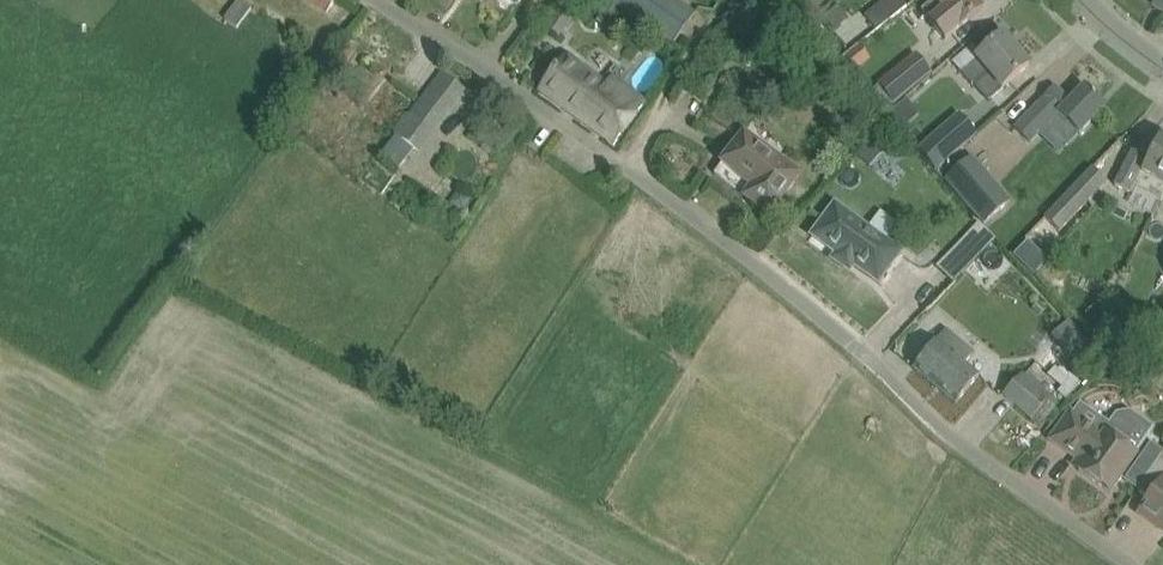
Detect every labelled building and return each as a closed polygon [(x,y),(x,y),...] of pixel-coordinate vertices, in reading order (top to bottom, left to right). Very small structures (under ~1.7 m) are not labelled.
[(253,9),(241,0),(239,0),(225,19),(238,29),(253,9)] [(335,0),(308,0),(327,12),(335,0)] [(680,3),(682,0),(610,0),(674,45),(695,14),(680,3)] [(830,0),(795,0),(810,20),(832,2),(830,0)] [(865,15),(868,19),(839,41),(837,38),(839,36),(824,17),(816,23),(842,58),(907,8),(901,0),(886,0),(865,15)] [(922,11),(933,24),(946,41),(960,29),(983,10),(975,0),(936,0),(922,11)] [(559,35),(573,16),(562,8),(548,27),(559,35)] [(1005,36),(995,43),(981,55),(973,46),(948,67),(958,79),(963,74),(972,85),(974,84),(988,100),(992,98),(1030,67),(1005,36)] [(615,145),(646,102),(625,87),(619,94),(566,55),(540,91),(615,145)] [(916,55),(879,84),(894,103),(931,74),(916,55)] [(394,134),(397,136),(415,150),(419,153),(467,91),(440,73),(394,134)] [(1056,88),(1016,129),(1030,143),(1058,113),(1081,134),(1106,108),(1085,88),(1071,102),(1056,88)] [(961,113),(916,148),(934,171),(979,135),(961,113)] [(884,138),(890,152),(906,145),(900,131),(884,138)] [(770,214),(801,173),(745,133),(723,163),(755,186),(747,197),(770,214)] [(1162,200),(1162,137),(1149,161),(1133,153),(1116,187),(1134,195),(1137,189),(1162,201),(1162,200)] [(974,157),(947,179),(983,224),(1010,201),(974,157)] [(1060,232),(1086,204),(1073,191),(1046,219),(1060,232)] [(901,254),(835,206),(813,236),(838,254),(834,260),(835,261),(839,255),(879,284),(901,254)] [(997,241),(979,223),(936,265),(953,283),(997,241)] [(1034,276),(1049,261),(1039,251),(1024,267),(1034,276)] [(1122,325),(1100,313),(1086,339),(1108,350),(1122,325)] [(1068,321),(1054,338),(1074,354),(1087,337),(1068,321)] [(957,405),(965,395),(981,376),(966,363),(975,353),(948,330),(915,369),(957,405)] [(1042,428),(1058,410),(1061,406),(1052,399),(1058,392),(1029,367),(1020,377),(1004,395),(1042,428)] [(1111,493),(1138,456),(1136,455),(1155,428),(1131,411),(1117,413),(1109,423),(1101,417),(1096,418),(1091,425),(1071,413),(1052,440),(1085,464),(1079,471),(1111,493)] [(1155,468),(1141,488),(1139,491),(1150,499),(1140,513),(1155,524),(1158,520),(1162,523),(1162,455),(1155,468)] [(1155,468),(1140,458),(1126,479),(1141,488),(1155,468)]
